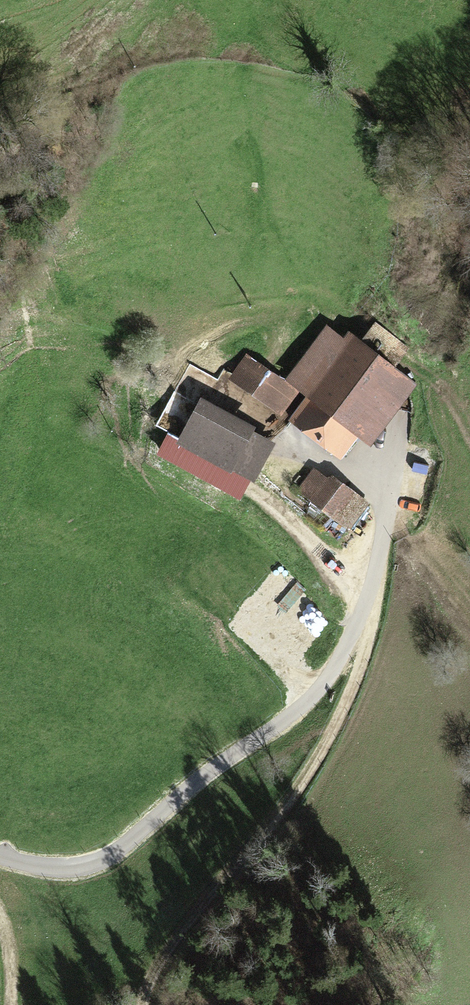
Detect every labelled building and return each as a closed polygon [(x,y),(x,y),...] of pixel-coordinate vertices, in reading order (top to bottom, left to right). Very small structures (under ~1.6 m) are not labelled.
[(318,355),(290,393),(296,398),(349,437),(358,444),(403,384),(335,333),(318,355)] [(308,347),(280,385),(290,393),(318,355),(308,347)] [(258,370),(244,388),(276,412),(290,393),(280,385),(258,370)] [(245,429),(189,395),(163,438),(219,471),(223,465),(242,476),(260,447),(241,435),(245,429)] [(333,458),(349,437),(296,398),(281,419),(333,458)] [(324,476),(304,499),(342,531),(362,507),(324,476)]
